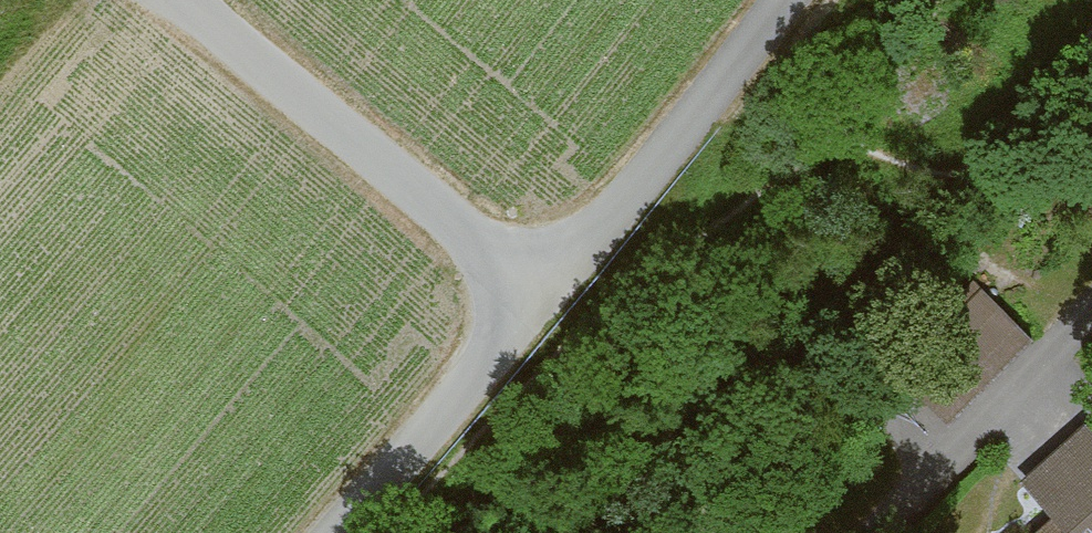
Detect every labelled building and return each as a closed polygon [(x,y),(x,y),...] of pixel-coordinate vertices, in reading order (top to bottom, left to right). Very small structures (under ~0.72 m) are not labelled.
[(917,373),(945,408),(999,366),(971,331),(917,373)] [(1091,508),(1091,422),(1088,418),(1020,478),(1067,531),(1091,508)] [(1076,522),(1067,531),(1064,532),(1086,532),(1076,522)]
